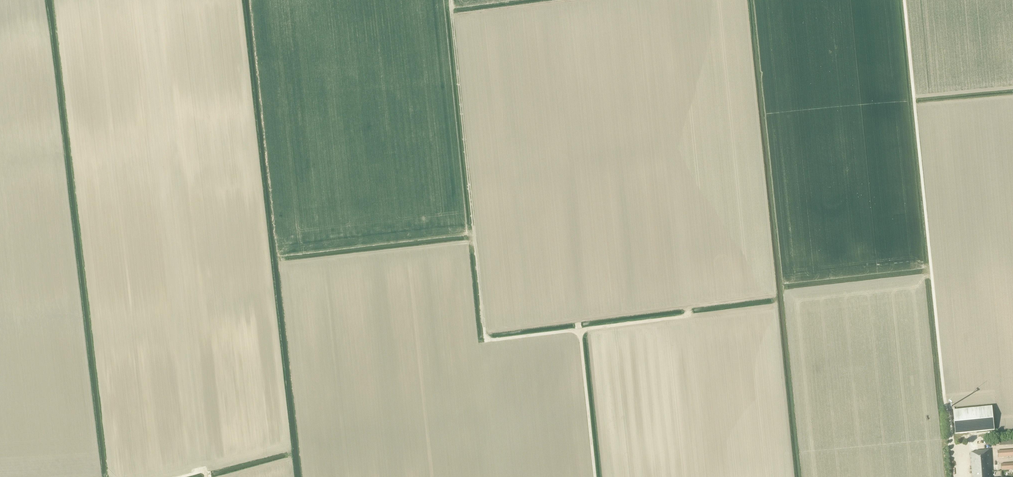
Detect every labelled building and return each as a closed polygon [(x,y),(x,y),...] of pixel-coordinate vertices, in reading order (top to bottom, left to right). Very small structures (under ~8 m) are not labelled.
[(955,433),(994,430),(992,406),(953,409),(955,433)] [(989,450),(975,451),(976,452),(970,452),(972,476),(991,476),(989,450)]
